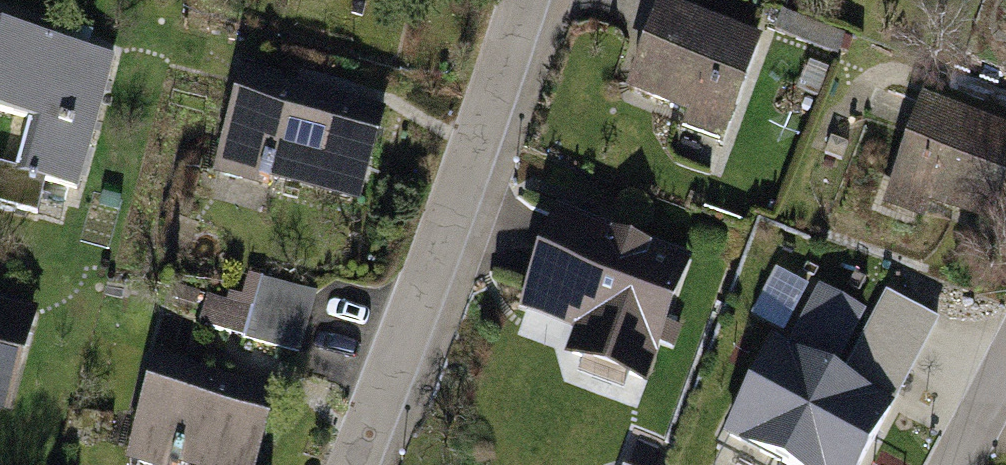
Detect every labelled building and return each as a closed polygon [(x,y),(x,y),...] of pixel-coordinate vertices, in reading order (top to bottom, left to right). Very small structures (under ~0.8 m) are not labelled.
[(658,6),(629,92),(685,110),(680,124),(725,139),(758,39),(658,6)] [(14,110),(0,159),(0,199),(44,211),(52,182),(79,190),(117,55),(0,22),(0,106),(14,110)] [(240,71),(209,180),(265,196),(270,181),(353,204),(380,111),(240,71)] [(884,205),(930,221),(935,205),(997,226),(1005,201),(1005,127),(921,97),(884,205)] [(689,259),(557,213),(524,308),(579,326),(570,353),(647,379),(660,343),(674,348),(681,329),(667,324),(689,259)] [(219,271),(204,322),(301,349),(316,298),(219,271)] [(725,436),(779,464),(861,464),(892,407),(843,381),(832,375),(865,313),(817,288),(783,352),(773,347),(725,436)] [(888,295),(843,381),(892,407),(937,321),(888,295)] [(13,416),(40,312),(0,302),(0,413),(13,416)] [(122,464),(257,464),(277,393),(152,359),(122,464)]
